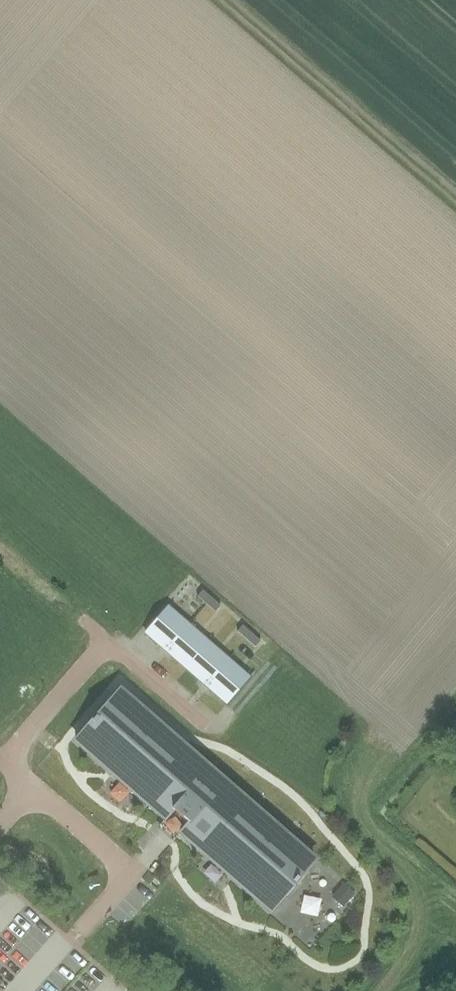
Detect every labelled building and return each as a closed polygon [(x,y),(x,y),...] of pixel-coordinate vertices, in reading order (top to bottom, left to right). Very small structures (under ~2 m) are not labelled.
[(212,599),(203,591),(198,597),(207,605),(212,599)] [(221,607),(212,599),(207,605),(216,613),(221,607)] [(166,651),(189,625),(169,607),(146,634),(159,645),(166,651)] [(186,669),(209,643),(189,625),(166,651),(173,658),(186,669)] [(252,634),(243,626),(238,632),(247,640),(252,634)] [(261,642),(252,634),(247,640),(256,648),(261,642)] [(206,686),(229,660),(209,643),(186,669),(199,680),(206,686)] [(227,704),(250,678),(229,660),(206,686),(213,692),(227,704)] [(181,833),(270,911),(315,860),(120,690),(76,741),(162,816),(166,820),(174,811),(189,824),(181,833)]
